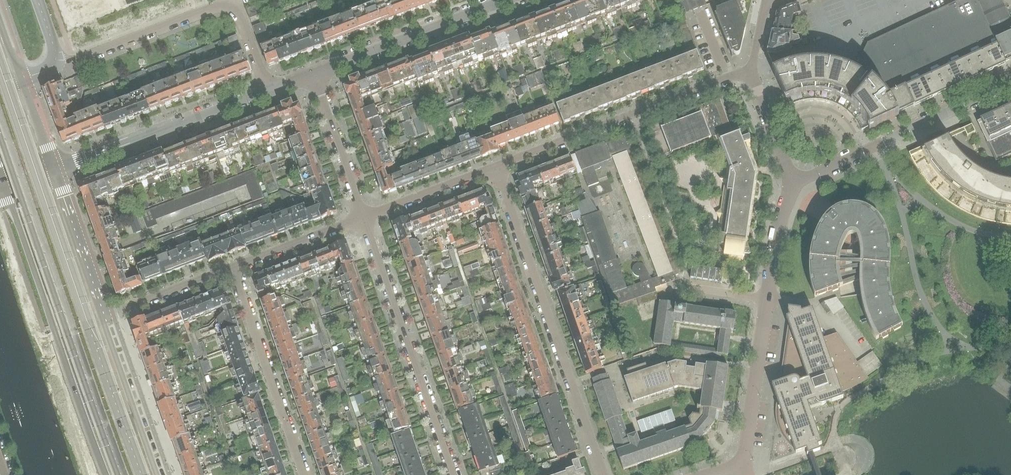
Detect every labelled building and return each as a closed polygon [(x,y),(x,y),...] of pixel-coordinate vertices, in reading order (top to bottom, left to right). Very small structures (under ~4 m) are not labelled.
[(382,23),(395,18),(389,0),(386,0),(375,4),(382,23)] [(395,18),(407,13),(402,0),(389,0),(395,18)] [(418,9),(414,0),(402,0),(407,13),(418,9)] [(428,5),(426,0),(414,0),(418,9),(428,5)] [(573,1),(580,21),(586,19),(587,23),(592,21),(590,15),(588,15),(587,13),(590,12),(589,10),(588,10),(583,0),(574,0),(573,1)] [(600,13),(595,0),(583,0),(588,10),(589,10),(590,12),(587,13),(588,15),(590,15),(592,21),(597,19),(596,15),(600,13)] [(600,13),(606,11),(607,15),(612,14),(609,8),(611,7),(610,4),(607,5),(606,4),(608,3),(606,0),(595,0),(600,13)] [(620,6),(618,0),(606,0),(608,3),(606,4),(607,5),(610,4),(611,7),(609,8),(612,14),(617,12),(615,8),(620,6)] [(620,6),(625,4),(627,8),(632,6),(630,0),(629,0),(628,0),(618,0),(620,6)] [(689,1),(689,0),(684,0),(678,2),(679,5),(683,14),(693,11),(689,1)] [(700,8),(697,0),(691,0),(689,1),(693,11),(700,8)] [(739,0),(725,0),(723,8),(716,10),(717,14),(715,15),(732,57),(738,55),(739,54),(740,53),(740,52),(746,27),(740,13),(744,11),(739,0)] [(859,108),(862,113),(863,114),(864,114),(867,119),(871,126),(869,127),(869,126),(867,127),(869,130),(898,117),(897,114),(898,113),(900,111),(901,112),(904,111),(904,110),(913,106),(915,106),(906,87),(997,45),(976,0),(959,0),(952,3),(874,40),(867,43),(854,70),(842,96),(843,97),(848,100),(852,103),(853,104),(854,104),(859,108)] [(997,45),(1006,63),(1005,62),(1010,59),(1010,20),(1002,0),(976,0),(997,45)] [(573,1),(563,4),(568,18),(569,17),(570,20),(568,20),(568,22),(570,22),(572,29),(577,27),(576,23),(580,21),(573,1)] [(382,23),(375,4),(364,8),(371,27),(382,23)] [(563,4),(552,8),(560,29),(566,27),(567,31),(572,29),(570,22),(568,22),(568,20),(570,20),(569,17),(568,18),(563,4)] [(777,12),(776,20),(793,22),(793,16),(801,13),(800,7),(799,6),(796,4),(779,10),(777,12)] [(250,19),(261,15),(257,5),(246,10),(250,19)] [(364,8),(353,13),(360,32),(371,27),(364,8)] [(552,8),(543,12),(548,25),(549,25),(550,28),(547,28),(548,30),(550,30),(552,36),(557,34),(556,30),(560,29),(552,8)] [(543,12),(533,16),(540,36),(546,34),(547,38),(552,36),(550,30),(548,30),(547,28),(550,28),(549,25),(548,25),(543,12)] [(360,32),(353,13),(341,17),(348,36),(360,32)] [(533,16),(523,20),(528,33),(527,34),(528,36),(530,35),(531,37),(530,38),(532,44),(538,42),(536,38),(540,36),(533,16)] [(348,36),(341,17),(330,21),(337,40),(348,36)] [(641,19),(637,21),(641,30),(651,27),(648,21),(643,23),(641,19)] [(528,46),(532,44),(530,38),(531,37),(530,35),(528,36),(527,34),(528,33),(523,20),(512,24),(520,44),(526,42),(528,46)] [(792,27),(793,22),(776,20),(773,31),(790,34),(795,33),(796,28),(792,27)] [(337,40),(330,21),(318,26),(326,45),(337,40)] [(685,22),(676,26),(678,32),(688,28),(685,22)] [(253,27),(268,66),(269,65),(269,66),(280,62),(273,43),(271,43),(265,23),(253,27)] [(516,46),(520,44),(512,24),(503,27),(508,41),(509,41),(510,43),(508,44),(509,46),(510,45),(512,52),(518,50),(516,46)] [(326,45),(318,26),(314,28),(314,29),(308,31),(315,50),(320,48),(321,46),(326,45)] [(622,26),(617,28),(621,38),(625,36),(622,26)] [(508,54),(512,52),(510,45),(509,46),(508,44),(510,43),(509,41),(508,41),(503,27),(492,31),(492,32),(499,50),(500,50),(500,52),(506,50),(508,54)] [(617,39),(621,38),(617,28),(613,30),(617,39)] [(790,36),(773,33),(771,41),(788,45),(809,38),(807,29),(797,32),(798,34),(790,36)] [(300,33),(296,34),(303,54),(315,50),(308,31),(301,34),(300,33)] [(487,31),(479,34),(484,47),(483,47),(484,50),(487,49),(488,51),(487,52),(489,58),(494,56),(493,52),(499,50),(492,32),(490,32),(487,31)] [(303,54),(296,34),(291,36),(292,37),(285,40),(292,59),(303,54)] [(484,59),(489,58),(487,52),(488,51),(487,49),(484,50),(483,47),(484,47),(479,34),(469,37),(477,56),(477,58),(483,56),(484,59)] [(598,36),(601,46),(606,44),(602,34),(598,36)] [(237,35),(225,40),(228,47),(240,43),(237,35)] [(597,47),(601,46),(598,36),(593,37),(597,47)] [(472,58),(477,56),(469,37),(468,38),(467,37),(459,40),(464,53),(466,52),(466,55),(464,56),(465,58),(466,58),(468,63),(473,62),(472,58)] [(277,41),(273,43),(280,62),(284,60),(286,61),(292,59),(285,40),(278,43),(277,41)] [(463,65),(468,63),(466,58),(465,58),(464,56),(466,55),(466,52),(464,53),(459,40),(449,44),(456,64),(462,62),(463,65)] [(776,56),(790,51),(788,45),(771,41),(768,55),(770,58),(771,58),(770,55),(776,56)] [(452,66),(456,64),(449,44),(439,48),(444,61),(442,61),(443,63),(446,62),(447,65),(445,65),(448,71),(453,69),(452,66)] [(1006,63),(997,45),(906,87),(915,106),(937,95),(1006,63)] [(202,49),(204,55),(206,54),(205,52),(211,50),(210,46),(202,49)] [(443,73),(448,71),(445,65),(447,65),(446,62),(443,63),(442,61),(444,61),(439,48),(431,50),(431,52),(430,53),(437,72),(442,70),(443,73)] [(697,52),(668,63),(676,81),(683,78),(682,77),(686,76),(687,79),(688,78),(692,76),(692,77),(693,77),(692,74),(696,72),(696,73),(704,70),(697,52)] [(437,72),(430,53),(420,56),(424,69),(426,68),(427,71),(424,72),(425,74),(427,74),(429,81),(433,79),(432,76),(438,74),(437,72)] [(180,58),(182,63),(184,63),(183,61),(190,58),(189,54),(180,58)] [(232,58),(239,77),(252,72),(249,63),(247,64),(244,54),(232,58)] [(420,56),(409,60),(416,76),(417,81),(422,79),(424,83),(429,81),(427,74),(425,74),(424,72),(427,71),(426,68),(424,69),(420,56)] [(221,62),(228,81),(239,77),(232,58),(221,62)] [(404,81),(416,76),(409,60),(408,61),(406,59),(397,63),(398,66),(397,67),(398,69),(400,68),(401,70),(400,70),(404,81)] [(828,91),(829,91),(830,92),(835,93),(841,96),(842,96),(854,70),(850,68),(845,66),(842,65),(839,64),(836,63),(832,62),(829,62),(825,61),(822,61),(818,61),(814,61),(811,61),(807,61),(803,61),(800,62),(796,62),(793,63),(789,64),(786,65),(782,66),(779,67),(776,69),(775,67),(774,68),(775,69),(772,71),(786,100),(789,98),(789,97),(788,97),(787,96),(794,93),(802,91),(808,90),(814,90),(816,90),(822,90),(828,91)] [(209,67),(217,86),(228,81),(221,62),(209,67)] [(397,63),(386,67),(393,85),(404,81),(400,70),(401,70),(400,68),(398,69),(397,67),(398,66),(397,63)] [(668,63),(640,73),(648,92),(655,89),(654,88),(658,87),(659,89),(660,89),(664,87),(664,88),(665,87),(664,85),(668,83),(668,84),(676,81),(668,63)] [(557,66),(544,72),(545,74),(554,71),(555,73),(560,72),(557,66)] [(199,71),(206,90),(217,86),(209,67),(199,71)] [(383,89),(393,85),(386,67),(381,69),(380,69),(378,70),(375,71),(377,75),(375,75),(376,78),(379,77),(379,79),(378,80),(387,102),(388,102),(383,89)] [(503,83),(509,81),(505,70),(499,72),(500,73),(502,82),(503,83)] [(187,75),(195,94),(206,90),(199,71),(187,75)] [(375,71),(364,75),(371,93),(378,91),(383,104),(387,102),(378,80),(379,79),(379,77),(376,78),(375,75),(377,75),(375,71)] [(640,95),(648,92),(640,73),(613,84),(620,103),(627,100),(627,99),(631,97),(632,100),(632,99),(636,98),(637,98),(636,95),(640,94),(640,95)] [(84,74),(74,77),(78,89),(83,87),(88,85),(84,74)] [(176,79),(184,98),(195,94),(187,75),(176,79)] [(359,76),(349,79),(351,85),(356,83),(361,97),(366,95),(368,102),(371,108),(376,105),(371,93),(364,75),(359,77),(359,76)] [(104,84),(102,78),(93,81),(92,78),(88,80),(91,88),(104,84)] [(165,84),(173,102),(184,98),(176,79),(165,84)] [(476,82),(480,92),(484,90),(481,80),(476,82)] [(62,82),(61,83),(44,89),(45,90),(44,92),(45,96),(47,96),(48,99),(47,99),(47,101),(49,100),(66,93),(62,82)] [(475,93),(480,92),(476,82),(471,84),(475,93)] [(362,105),(368,102),(366,95),(361,97),(356,83),(351,85),(346,87),(355,114),(357,114),(357,113),(364,111),(362,105)] [(165,84),(154,88),(162,107),(173,102),(165,84)] [(612,105),(620,103),(613,84),(585,95),(592,113),(599,110),(599,109),(603,108),(604,111),(604,110),(608,108),(609,109),(608,106),(612,104),(612,105)] [(91,91),(93,97),(95,96),(95,94),(104,91),(103,86),(91,91)] [(78,89),(66,93),(49,100),(50,105),(49,106),(51,110),(52,110),(53,112),(71,105),(68,98),(76,96),(78,102),(81,101),(83,89),(83,87),(78,89)] [(523,93),(521,87),(515,90),(517,95),(523,93)] [(162,107),(154,88),(143,92),(144,93),(151,111),(162,107)] [(448,99),(449,104),(459,100),(455,90),(451,92),(453,95),(447,97),(448,99)] [(815,100),(814,90),(808,90),(802,91),(794,93),(787,96),(788,97),(789,97),(789,98),(791,101),(790,101),(792,105),(793,104),(797,102),(802,101),(803,101),(804,101),(804,100),(809,100),(814,99),(814,100),(815,100)] [(816,90),(814,90),(815,100),(816,100),(815,99),(821,100),(826,101),(829,91),(828,91),(822,90),(816,90)] [(835,93),(830,92),(829,91),(826,101),(827,102),(827,101),(832,102),(837,104),(836,105),(837,105),(842,96),(841,96),(835,93)] [(151,111),(144,93),(132,98),(140,117),(151,113),(150,111),(151,111)] [(584,116),(592,113),(585,95),(556,105),(563,124),(571,121),(571,120),(575,118),(576,121),(580,119),(580,120),(581,119),(580,117),(584,115),(584,116)] [(436,98),(440,107),(449,104),(448,99),(442,102),(440,96),(436,98)] [(843,97),(842,96),(837,105),(838,106),(838,105),(842,108),(847,111),(846,111),(847,112),(853,104),(852,103),(848,100),(843,97)] [(140,117),(132,98),(121,102),(128,121),(140,117)] [(435,109),(440,107),(436,98),(432,99),(435,109)] [(732,171),(730,172),(720,244),(724,245),(723,252),(692,248),(694,253),(728,258),(731,261),(742,263),(743,260),(744,253),(750,254),(748,242),(757,174),(757,167),(751,150),(750,136),(743,138),(740,133),(733,135),(719,99),(682,113),(684,119),(661,128),(671,154),(719,135),(732,171)] [(128,121),(121,102),(109,106),(117,125),(128,121)] [(289,123),(290,125),(294,124),(289,109),(293,108),(294,107),(293,107),(291,102),(277,107),(277,109),(284,125),(289,123)] [(854,104),(853,104),(847,112),(848,112),(852,115),(855,119),(854,119),(855,120),(863,114),(862,113),(859,108),(854,104)] [(308,132),(303,116),(299,105),(294,107),(293,108),(289,109),(294,124),(290,125),(292,131),(296,130),(298,135),(308,132)] [(117,125),(109,106),(98,110),(105,128),(106,130),(117,125)] [(553,106),(538,112),(544,129),(559,123),(553,106)] [(980,120),(980,121),(977,122),(995,161),(1010,154),(1010,106),(980,120)] [(359,125),(359,126),(378,119),(374,108),(355,116),(357,117),(356,118),(357,122),(359,122),(360,125),(359,125)] [(105,128),(98,110),(98,109),(87,113),(94,132),(105,128)] [(277,109),(266,113),(275,135),(279,134),(278,130),(285,127),(284,125),(277,109)] [(416,137),(406,109),(402,110),(407,122),(411,136),(412,138),(416,137)] [(59,127),(57,127),(63,142),(66,143),(83,137),(76,118),(70,120),(66,110),(54,114),(59,127)] [(544,129),(538,112),(523,118),(529,135),(544,129)] [(87,113),(76,118),(83,137),(94,132),(87,113)] [(266,113),(255,117),(262,136),(269,133),(270,137),(275,135),(266,113)] [(864,114),(863,114),(855,120),(855,121),(856,120),(859,124),(861,129),(861,130),(865,129),(865,128),(867,127),(869,126),(869,127),(871,126),(867,119),(864,114)] [(255,117),(243,122),(252,144),(257,142),(255,138),(262,136),(255,117)] [(523,118),(508,123),(514,140),(529,135),(523,118)] [(364,136),(364,137),(380,131),(382,130),(378,119),(359,126),(360,128),(361,128),(362,131),(361,132),(362,136),(364,136)] [(243,122),(232,126),(239,144),(246,142),(247,145),(252,144),(243,122)] [(411,136),(407,122),(401,125),(403,130),(405,130),(408,137),(411,136)] [(514,140),(508,123),(493,129),(495,133),(493,134),(498,147),(514,140)] [(963,128),(967,136),(975,132),(971,125),(963,128)] [(232,126),(221,130),(229,152),(234,151),(233,147),(239,144),(232,126)] [(225,154),(229,152),(221,130),(209,135),(216,153),(217,153),(219,161),(226,158),(225,154)] [(367,148),(367,149),(384,143),(380,131),(364,137),(364,138),(364,140),(365,144),(367,145),(368,148),(367,148)] [(468,133),(463,135),(472,160),(481,156),(476,141),(474,136),(470,138),(468,133)] [(311,141),(309,134),(290,140),(294,152),(303,148),(304,149),(306,149),(305,146),(307,146),(308,147),(313,145),(312,143),(311,144),(310,142),(311,141)] [(498,147),(493,134),(476,141),(481,156),(482,157),(499,150),(498,147)] [(209,135),(208,135),(196,140),(204,162),(209,160),(210,162),(216,159),(215,154),(216,153),(209,135)] [(472,160),(463,135),(460,137),(461,141),(456,143),(457,145),(457,146),(463,163),(472,160)] [(678,275),(631,150),(629,146),(625,136),(605,144),(604,142),(603,143),(604,143),(576,154),(576,153),(575,153),(588,188),(600,183),(593,166),(614,158),(655,267),(654,267),(657,277),(651,279),(646,269),(644,266),(643,265),(642,264),(641,264),(639,263),(638,263),(637,263),(635,264),(634,265),(634,266),(633,267),(632,268),(632,270),(632,272),(633,273),(634,275),(635,276),(636,276),(637,277),(639,277),(641,282),(627,287),(616,259),(598,266),(612,308),(656,291),(655,288),(666,283),(677,279),(675,276),(678,275)] [(1008,183),(1004,182),(1001,182),(998,181),(994,180),(991,178),(988,177),(985,175),(981,174),(978,172),(975,170),(972,168),(970,166),(967,164),(964,161),(962,159),(959,156),(957,153),(955,151),(953,148),(951,145),(949,142),(948,138),(940,142),(939,139),(930,143),(931,146),(919,152),(917,149),(909,153),(911,157),(912,161),(915,165),(917,169),(919,172),(922,176),(924,179),(927,182),(930,186),(933,189),(936,192),(939,195),(942,197),(945,200),(949,203),(952,205),(956,207),(959,210),(963,212),(967,214),(971,215),(975,217),(979,218),(983,220),(987,221),(991,222),(995,223),(999,224),(1004,225),(1008,225),(1010,226),(1010,183),(1008,183)] [(204,162),(196,140),(184,144),(194,170),(195,170),(192,163),(199,160),(200,164),(204,162)] [(370,159),(372,160),(388,154),(384,143),(367,149),(367,151),(369,151),(370,154),(369,155),(370,159)] [(194,170),(184,144),(173,148),(182,171),(187,169),(188,172),(194,170)] [(313,146),(313,145),(308,147),(307,146),(305,146),(306,149),(304,149),(303,148),(294,152),(298,163),(316,156),(314,148),(312,149),(312,147),(313,146)] [(442,154),(441,154),(446,169),(463,163),(457,146),(441,151),(442,154)] [(182,171),(173,148),(163,152),(167,163),(169,170),(170,170),(170,171),(176,168),(178,172),(182,171)] [(162,151),(151,156),(159,177),(164,175),(163,172),(169,170),(167,163),(163,152),(162,151)] [(283,157),(281,152),(276,154),(275,152),(270,155),(270,156),(272,161),(283,157)] [(375,172),(375,173),(383,170),(390,167),(392,165),(388,154),(372,160),(372,161),(371,162),(373,166),(374,167),(376,171),(375,172)] [(446,169),(441,154),(425,160),(430,175),(446,169)] [(155,179),(159,177),(151,156),(139,160),(148,185),(148,184),(146,178),(153,176),(155,179)] [(319,164),(316,156),(298,163),(302,174),(311,170),(311,171),(314,171),(313,168),(315,167),(316,168),(320,167),(320,166),(319,167),(318,165),(319,164)] [(552,162),(558,178),(576,172),(570,156),(552,162)] [(139,160),(127,164),(136,186),(141,184),(142,187),(144,188),(148,186),(148,185),(139,160)] [(414,182),(430,175),(425,160),(408,167),(414,182)] [(543,184),(558,178),(552,162),(535,169),(540,182),(542,181),(543,184)] [(274,172),(278,171),(280,170),(277,163),(271,165),(274,172)] [(132,188),(136,186),(127,164),(117,168),(117,170),(123,187),(131,184),(132,188)] [(302,174),(305,185),(324,178),(322,171),(320,172),(320,170),(321,169),(320,167),(316,168),(315,167),(313,168),(314,171),(311,171),(311,170),(302,174)] [(414,182),(408,167),(401,169),(402,173),(394,176),(398,188),(414,182)] [(531,179),(533,184),(540,182),(535,169),(517,176),(520,183),(531,179)] [(117,170),(105,175),(114,196),(119,194),(117,191),(124,189),(123,187),(117,170)] [(249,191),(260,187),(259,183),(258,181),(253,170),(243,174),(247,185),(249,191)] [(375,173),(380,187),(382,193),(385,194),(397,190),(392,177),(386,178),(383,170),(375,173)] [(242,187),(247,185),(243,174),(238,176),(242,187)] [(105,175),(94,179),(102,197),(103,197),(109,195),(110,198),(114,196),(105,175)] [(238,176),(233,178),(237,189),(242,187),(238,176)] [(232,191),(237,189),(233,178),(228,180),(232,191)] [(324,178),(305,185),(309,193),(312,194),(328,189),(326,184),(324,184),(324,182),(325,182),(324,178)] [(85,202),(86,201),(90,211),(91,213),(101,209),(97,199),(102,197),(94,179),(81,184),(82,185),(81,187),(80,187),(85,202)] [(290,188),(287,179),(282,181),(286,190),(290,188)] [(521,196),(535,191),(533,184),(531,179),(520,183),(517,184),(521,196)] [(228,180),(222,182),(227,193),(232,191),(228,180)] [(286,190),(282,181),(278,182),(280,188),(286,190)] [(201,187),(199,182),(188,187),(190,192),(201,187)] [(222,195),(227,193),(222,182),(217,184),(222,195)] [(278,191),(275,182),(267,185),(270,193),(278,191)] [(217,184),(212,186),(217,197),(222,195),(217,184)] [(212,199),(217,197),(212,186),(207,188),(212,199)] [(249,191),(251,196),(262,192),(261,191),(260,187),(249,191)] [(207,188),(202,190),(206,201),(212,199),(207,188)] [(304,206),(309,221),(321,217),(322,218),(334,214),(335,211),(328,189),(312,194),(309,193),(309,195),(306,196),(308,204),(304,206)] [(483,189),(473,192),(479,207),(484,205),(487,214),(493,211),(493,212),(494,211),(492,205),(489,194),(486,195),(483,189)] [(201,203),(206,201),(202,190),(197,191),(201,203)] [(197,191),(192,193),(196,205),(201,203),(197,191)] [(521,196),(525,209),(526,209),(539,203),(535,191),(521,196)] [(264,198),(262,192),(251,196),(253,202),(264,198)] [(457,199),(463,215),(479,210),(478,207),(479,207),(473,192),(457,199)] [(191,207),(196,205),(192,193),(187,195),(191,207)] [(586,200),(584,193),(574,197),(576,204),(586,200)] [(187,195),(182,197),(186,209),(191,207),(187,195)] [(181,211),(186,209),(182,197),(177,199),(181,211)] [(177,199),(172,201),(176,213),(181,211),(177,199)] [(457,199),(440,205),(447,222),(451,220),(453,223),(460,220),(459,217),(463,215),(457,199)] [(171,215),(176,213),(172,201),(167,203),(171,215)] [(573,213),(570,202),(566,204),(567,207),(560,209),(563,216),(573,213)] [(167,203),(161,205),(166,216),(171,215),(167,203)] [(161,218),(166,216),(161,205),(156,207),(161,218)] [(442,223),(447,222),(440,205),(425,211),(431,228),(435,226),(436,230),(444,227),(442,223)] [(526,211),(532,228),(548,222),(542,205),(526,211)] [(835,209),(834,210),(833,210),(832,211),(829,213),(828,214),(826,216),(824,219),(822,222),(821,222),(820,224),(819,226),(817,230),(815,234),(813,240),(812,244),(811,248),(810,253),(809,257),(809,262),(809,266),(809,270),(809,274),(810,280),(811,283),(812,288),(814,294),(814,296),(862,279),(863,282),(863,285),(863,290),(864,295),(864,298),(865,300),(866,306),(867,310),(869,316),(871,321),(873,327),(875,331),(879,338),(879,339),(900,327),(902,326),(900,322),(899,319),(897,315),(896,312),(894,308),(893,304),(892,300),(891,296),(890,292),(890,288),(890,283),(889,279),(889,275),(889,272),(890,267),(890,263),(890,260),(890,257),(890,252),(890,248),(888,241),(887,234),(887,233),(886,233),(886,232),(886,231),(886,230),(885,229),(885,228),(885,227),(884,227),(884,226),(884,225),(883,225),(883,224),(883,223),(881,221),(879,218),(877,216),(874,213),(871,211),(867,209),(864,208),(862,207),(858,206),(854,205),(849,205),(847,206),(844,206),(840,207),(835,209)] [(288,212),(294,227),(309,221),(304,206),(288,212)] [(94,223),(95,225),(112,219),(109,209),(107,207),(101,209),(91,213),(92,218),(91,219),(93,223),(94,223)] [(156,207),(151,209),(156,220),(161,218),(156,207)] [(157,225),(156,220),(151,209),(142,213),(143,217),(145,221),(146,225),(148,229),(157,225)] [(267,238),(279,233),(273,217),(270,210),(265,212),(267,217),(261,220),(267,238)] [(408,217),(412,228),(413,230),(414,232),(417,233),(419,232),(420,236),(428,233),(427,229),(431,228),(425,211),(408,217)] [(579,211),(576,212),(573,213),(578,228),(583,226),(598,266),(616,259),(600,212),(582,218),(579,211)] [(294,227),(288,212),(273,217),(279,233),(294,227)] [(479,221),(482,229),(498,223),(495,213),(480,218),(479,221)] [(142,231),(136,216),(128,219),(134,234),(142,231)] [(221,220),(220,217),(215,219),(217,226),(223,224),(221,220)] [(256,242),(267,238),(261,220),(254,222),(252,217),(247,219),(256,242)] [(394,226),(396,233),(412,228),(408,217),(395,222),(394,226)] [(114,224),(112,219),(95,225),(95,226),(94,227),(95,230),(97,231),(98,234),(97,235),(98,238),(99,238),(100,239),(99,240),(100,244),(102,244),(102,246),(119,240),(120,239),(118,234),(120,233),(116,224),(114,224)] [(244,226),(238,228),(245,246),(256,242),(247,219),(242,220),(244,226)] [(195,226),(197,230),(214,223),(213,220),(195,226)] [(532,228),(537,244),(554,238),(548,222),(532,228)] [(499,223),(498,223),(482,229),(487,246),(505,240),(499,223)] [(245,247),(245,246),(238,228),(221,235),(228,254),(245,247)] [(396,233),(400,244),(401,243),(411,239),(408,232),(413,230),(412,228),(396,233)] [(588,242),(583,228),(579,229),(584,243),(588,242)] [(451,232),(447,233),(449,237),(450,242),(451,244),(453,244),(454,247),(456,246),(455,243),(451,232)] [(192,236),(187,238),(196,262),(207,258),(201,242),(200,240),(194,242),(192,236)] [(201,242),(207,258),(208,260),(209,260),(209,261),(226,255),(219,236),(201,242)] [(185,266),(196,262),(187,238),(182,240),(185,246),(178,248),(185,266)] [(439,238),(435,239),(440,252),(444,251),(439,238)] [(537,244),(543,259),(559,253),(554,238),(537,244)] [(123,251),(119,240),(102,246),(106,257),(123,251)] [(487,246),(493,264),(511,258),(505,240),(487,246)] [(344,242),(340,244),(330,248),(333,256),(349,251),(347,244),(344,242)] [(400,246),(407,263),(423,258),(422,253),(425,252),(424,247),(420,249),(419,244),(412,242),(400,246)] [(463,253),(478,247),(477,243),(458,251),(460,256),(464,255),(463,253)] [(174,270),(185,266),(178,248),(173,250),(170,244),(168,245),(165,246),(174,270)] [(593,258),(589,245),(585,247),(589,259),(593,258)] [(157,258),(156,258),(162,275),(174,270),(165,246),(161,248),(163,254),(157,256),(157,258)] [(333,256),(330,248),(330,247),(314,253),(321,270),(336,264),(335,260),(334,260),(333,256)] [(113,277),(125,272),(129,271),(123,251),(106,257),(107,259),(105,260),(107,264),(109,264),(109,266),(108,267),(109,270),(110,269),(110,270),(110,271),(111,275),(112,275),(113,277)] [(349,251),(333,256),(334,260),(335,260),(340,258),(342,265),(353,261),(350,251),(349,251)] [(314,253),(297,260),(304,277),(304,276),(321,270),(314,253)] [(543,259),(548,275),(565,270),(559,253),(543,259)] [(159,276),(162,275),(156,258),(153,259),(152,258),(142,262),(142,264),(140,265),(139,267),(144,282),(149,280),(150,277),(151,277),(151,279),(154,278),(154,276),(156,275),(159,276)] [(423,258),(407,263),(413,282),(414,281),(414,282),(430,276),(428,271),(431,270),(428,263),(425,264),(423,258)] [(493,264),(499,281),(517,275),(511,258),(493,264)] [(450,259),(443,262),(445,269),(452,267),(450,259)] [(288,282),(304,277),(297,260),(282,265),(288,282)] [(595,275),(599,274),(594,261),(590,263),(595,275)] [(338,272),(343,287),(360,280),(354,263),(343,267),(338,272)] [(282,265),(266,271),(273,287),(281,284),(281,285),(288,282),(282,265)] [(692,267),(691,279),(721,282),(722,271),(692,267)] [(466,286),(459,268),(456,269),(459,280),(452,283),(453,285),(449,287),(450,291),(466,286)] [(473,271),(466,273),(468,279),(479,275),(478,269),(473,271)] [(571,286),(565,270),(548,275),(554,292),(571,286)] [(275,293),(273,287),(266,271),(255,275),(258,282),(255,283),(260,298),(275,293)] [(128,281),(125,272),(113,277),(113,278),(112,279),(114,283),(115,284),(117,288),(116,289),(117,293),(118,293),(119,294),(120,293),(122,294),(125,293),(126,291),(128,290),(128,292),(132,291),(131,289),(143,285),(140,276),(128,281)] [(500,299),(505,298),(522,291),(517,275),(499,281),(502,290),(497,292),(500,299)] [(414,284),(420,302),(437,296),(430,278),(414,284)] [(367,299),(360,280),(343,287),(345,292),(340,293),(343,301),(348,300),(350,305),(367,299)] [(597,282),(601,295),(605,293),(601,281),(597,282)] [(465,298),(469,296),(465,286),(461,288),(465,298)] [(558,292),(563,308),(580,303),(574,287),(558,292)] [(222,289),(209,294),(214,307),(216,307),(222,305),(224,310),(231,308),(227,294),(224,295),(222,289)] [(298,299),(304,301),(313,298),(311,291),(302,294),(303,297),(298,299)] [(511,315),(528,309),(522,291),(505,298),(511,315)] [(659,299),(656,292),(637,299),(640,306),(659,299)] [(209,294),(193,300),(199,316),(217,310),(216,307),(214,307),(209,294)] [(261,300),(267,316),(283,311),(279,299),(277,299),(275,295),(261,300)] [(420,302),(426,320),(443,314),(437,296),(420,302)] [(456,303),(458,309),(472,304),(470,296),(469,296),(465,298),(462,299),(462,301),(456,303)] [(612,310),(607,296),(602,298),(607,311),(612,310)] [(830,300),(836,308),(841,304),(836,298),(830,300)] [(193,300),(178,305),(184,324),(184,322),(199,316),(193,300)] [(309,307),(310,310),(314,308),(312,301),(303,304),(305,308),(309,307)] [(373,319),(367,301),(351,307),(352,312),(348,314),(350,321),(355,320),(357,324),(373,319)] [(692,307),(687,306),(687,305),(662,301),(660,301),(653,344),(658,345),(658,348),(720,357),(720,354),(727,355),(730,330),(733,331),(736,314),(720,311),(720,312),(715,311),(714,311),(709,310),(708,310),(704,309),(703,309),(698,309),(698,308),(697,308),(692,308),(692,307)] [(824,302),(820,304),(827,314),(831,311),(824,302)] [(563,308),(569,325),(585,319),(580,303),(563,308)] [(323,308),(322,304),(318,306),(321,316),(332,312),(330,306),(323,308)] [(477,308),(480,314),(492,309),(490,304),(482,306),(477,308)] [(178,305),(160,312),(167,331),(184,324),(178,305)] [(779,415),(779,419),(780,422),(781,426),(782,428),(784,433),(786,436),(788,438),(790,440),(792,443),(796,453),(806,450),(808,454),(807,455),(820,451),(818,445),(822,444),(810,409),(843,398),(841,392),(849,389),(856,385),(863,381),(867,378),(866,377),(856,363),(836,335),(823,340),(812,309),(801,313),(801,310),(788,308),(788,309),(788,312),(790,317),(786,318),(790,329),(783,381),(772,385),(779,406),(779,409),(779,415)] [(511,315),(517,332),(534,326),(528,309),(511,315)] [(217,319),(219,324),(235,319),(232,310),(225,312),(217,319)] [(267,316),(272,332),(288,327),(283,311),(267,316)] [(143,318),(150,336),(150,337),(167,331),(160,312),(144,318),(143,318)] [(470,314),(474,324),(478,322),(475,312),(470,314)] [(617,326),(612,312),(608,314),(613,328),(617,326)] [(325,325),(329,323),(329,322),(334,320),(332,314),(322,317),(325,325)] [(449,332),(443,314),(426,320),(432,338),(449,332)] [(137,340),(150,336),(143,318),(133,322),(135,326),(132,327),(137,340)] [(220,328),(222,333),(238,327),(235,319),(219,324),(215,326),(217,329),(220,328)] [(357,324),(363,343),(379,337),(373,319),(357,324)] [(585,319),(569,325),(574,340),(591,335),(585,319)] [(478,322),(473,324),(477,335),(482,333),(478,322)] [(540,343),(534,326),(517,332),(523,349),(540,343)] [(222,333),(227,349),(244,344),(238,327),(222,333)] [(294,342),(288,327),(272,332),(277,347),(294,342)] [(351,338),(356,336),(353,328),(348,330),(351,338)] [(623,341),(618,328),(614,330),(618,343),(623,341)] [(191,344),(196,343),(192,331),(187,333),(191,344)] [(327,345),(323,332),(318,334),(323,347),(327,345)] [(432,338),(439,356),(455,350),(449,332),(432,338)] [(487,335),(489,341),(497,339),(494,333),(487,335)] [(574,340),(580,357),(597,351),(601,349),(596,334),(591,336),(591,335),(574,340)] [(142,353),(143,353),(151,350),(147,338),(150,337),(150,336),(137,340),(142,353)] [(379,337),(363,343),(369,360),(386,355),(379,337)] [(499,345),(497,339),(489,341),(491,347),(499,345)] [(330,342),(334,354),(344,350),(342,344),(337,346),(335,340),(330,342)] [(484,341),(479,343),(482,351),(487,349),(484,341)] [(277,347),(283,364),(299,358),(294,342),(277,347)] [(200,354),(196,343),(191,344),(195,356),(200,354)] [(523,349),(528,366),(546,359),(540,343),(523,349)] [(233,365),(249,359),(244,344),(227,349),(233,365)] [(143,353),(148,369),(167,363),(161,346),(151,350),(143,353)] [(472,346),(462,349),(464,354),(473,351),(472,346)] [(439,356),(445,374),(462,368),(455,350),(439,356)] [(586,374),(603,368),(597,351),(580,357),(586,374)] [(329,363),(326,354),(322,356),(320,352),(316,353),(318,360),(323,358),(326,368),(332,366),(331,362),(329,363)] [(882,366),(872,352),(856,363),(866,377),(882,366)] [(369,360),(376,379),(392,373),(386,355),(369,360)] [(305,375),(299,358),(283,364),(289,381),(305,375)] [(342,358),(337,360),(341,371),(346,369),(342,358)] [(233,365),(239,381),(255,375),(249,359),(233,365)] [(528,366),(534,382),(552,376),(546,359),(528,366)] [(200,361),(204,375),(208,374),(208,372),(212,371),(208,361),(204,362),(204,360),(200,361)] [(704,434),(706,434),(711,428),(711,426),(714,422),(716,410),(722,411),(728,366),(706,363),(706,365),(695,364),(694,369),(685,367),(686,362),(676,361),(652,369),(647,370),(646,366),(627,372),(629,377),(624,378),(632,402),(673,388),(678,387),(702,391),(700,408),(697,407),(697,410),(699,410),(699,416),(691,414),(688,418),(691,426),(667,434),(666,431),(657,434),(658,437),(640,443),(637,434),(628,437),(621,415),(623,415),(611,379),(609,380),(607,373),(593,378),(595,385),(593,385),(594,386),(595,389),(595,390),(596,390),(597,393),(596,393),(597,394),(598,398),(598,399),(599,399),(600,402),(599,402),(600,403),(601,406),(601,407),(601,408),(602,408),(603,411),(602,411),(602,412),(603,412),(604,415),(604,416),(605,416),(606,419),(605,419),(605,421),(607,420),(615,444),(616,444),(618,450),(617,450),(623,469),(642,463),(691,446),(690,443),(700,439),(704,434)] [(167,363),(148,369),(154,386),(173,380),(167,363)] [(190,375),(196,373),(193,365),(187,367),(190,375)] [(508,367),(499,369),(501,376),(510,374),(508,367)] [(445,374),(451,392),(468,386),(462,368),(445,374)] [(350,380),(346,369),(341,371),(344,382),(350,380)] [(376,379),(382,397),(398,391),(392,373),(376,379)] [(510,374),(503,376),(505,382),(512,380),(510,374)] [(255,375),(239,381),(244,397),(261,391),(255,375)] [(211,392),(215,391),(209,376),(205,377),(211,392)] [(558,393),(552,376),(534,382),(540,399),(558,393)] [(296,400),(312,394),(306,377),(290,383),(296,400)] [(503,394),(497,377),(493,378),(499,396),(503,394)] [(154,386),(160,403),(178,397),(173,380),(154,386)] [(507,393),(516,390),(514,383),(505,386),(507,393)] [(474,404),(468,386),(451,392),(456,407),(458,408),(458,409),(474,404)] [(516,390),(507,393),(509,399),(518,396),(516,390)] [(211,392),(216,408),(220,406),(215,391),(211,392)] [(382,397),(388,415),(404,409),(398,391),(382,397)] [(242,400),(247,416),(264,410),(259,394),(242,400)] [(296,400),(301,417),(318,411),(312,394),(296,400)] [(504,411),(510,410),(505,395),(499,397),(504,411)] [(559,395),(558,395),(538,402),(548,429),(568,422),(566,416),(565,416),(563,411),(562,406),(561,406),(560,402),(561,402),(559,396),(559,395)] [(179,397),(178,397),(160,403),(160,404),(159,404),(165,422),(184,415),(178,397),(179,397)] [(200,402),(188,406),(190,412),(202,408),(200,402)] [(473,452),(474,454),(493,448),(478,405),(459,412),(459,411),(458,412),(460,418),(462,418),(463,423),(465,428),(467,433),(466,434),(468,440),(468,441),(470,447),(472,447),(473,452)] [(219,416),(223,415),(225,414),(222,407),(216,409),(219,416)] [(410,426),(404,409),(388,415),(394,433),(410,427),(409,426),(410,426)] [(513,411),(517,425),(523,423),(518,409),(513,411)] [(677,420),(673,409),(639,421),(643,432),(657,427),(659,433),(664,431),(663,425),(677,420)] [(246,426),(248,434),(253,432),(270,426),(264,410),(247,416),(250,424),(246,426)] [(509,426),(515,424),(510,410),(504,411),(509,426)] [(301,417),(308,436),(324,430),(323,426),(328,424),(325,416),(320,418),(318,411),(301,417)] [(172,440),(190,433),(185,417),(166,423),(172,440)] [(208,429),(210,428),(214,427),(211,417),(205,419),(208,429)] [(369,422),(360,425),(362,433),(377,427),(375,422),(370,424),(369,422)] [(568,422),(548,429),(558,458),(578,451),(578,450),(578,451),(575,444),(574,444),(573,439),(571,434),(571,435),(569,429),(570,429),(568,423),(568,422)] [(222,425),(225,436),(230,434),(226,423),(222,425)] [(527,436),(523,423),(517,425),(522,438),(527,436)] [(514,440),(520,438),(515,424),(509,426),(514,440)] [(258,448),(275,442),(270,426),(253,432),(258,448)] [(412,430),(411,429),(391,436),(399,462),(401,465),(422,458),(422,457),(421,458),(419,452),(418,452),(416,446),(417,446),(415,442),(413,436),(411,430),(412,430)] [(314,452),(330,447),(324,430),(308,436),(314,452)] [(190,433),(172,440),(172,441),(174,440),(179,456),(198,449),(193,434),(190,434),(190,433)] [(532,450),(527,436),(522,438),(526,452),(532,450)] [(520,438),(514,440),(519,454),(524,452),(520,438)] [(281,458),(275,442),(258,448),(264,464),(281,458)] [(366,446),(371,459),(377,457),(372,444),(366,446)] [(361,458),(366,456),(363,446),(358,448),(361,458)] [(314,452),(320,470),(336,464),(330,447),(314,452)] [(499,465),(493,448),(474,454),(475,457),(477,462),(476,463),(479,471),(479,472),(480,472),(481,474),(502,474),(505,474),(501,464),(499,465)] [(198,449),(179,456),(185,473),(204,467),(198,449)] [(523,466),(533,463),(532,459),(531,459),(529,452),(520,455),(523,462),(522,463),(523,466)] [(366,456),(361,458),(364,467),(369,465),(366,456)] [(382,471),(377,457),(371,459),(376,473),(382,471)] [(286,474),(281,458),(264,464),(268,474),(285,474),(286,474)] [(422,458),(401,465),(404,474),(427,474),(425,470),(424,470),(422,465),(423,464),(422,459),(422,458)] [(584,470),(582,470),(579,460),(573,462),(572,462),(573,467),(566,469),(567,471),(556,474),(586,474),(584,470)] [(336,464),(320,470),(321,474),(346,474),(344,469),(338,471),(336,464)] [(185,473),(186,474),(207,474),(204,467),(185,473)]
